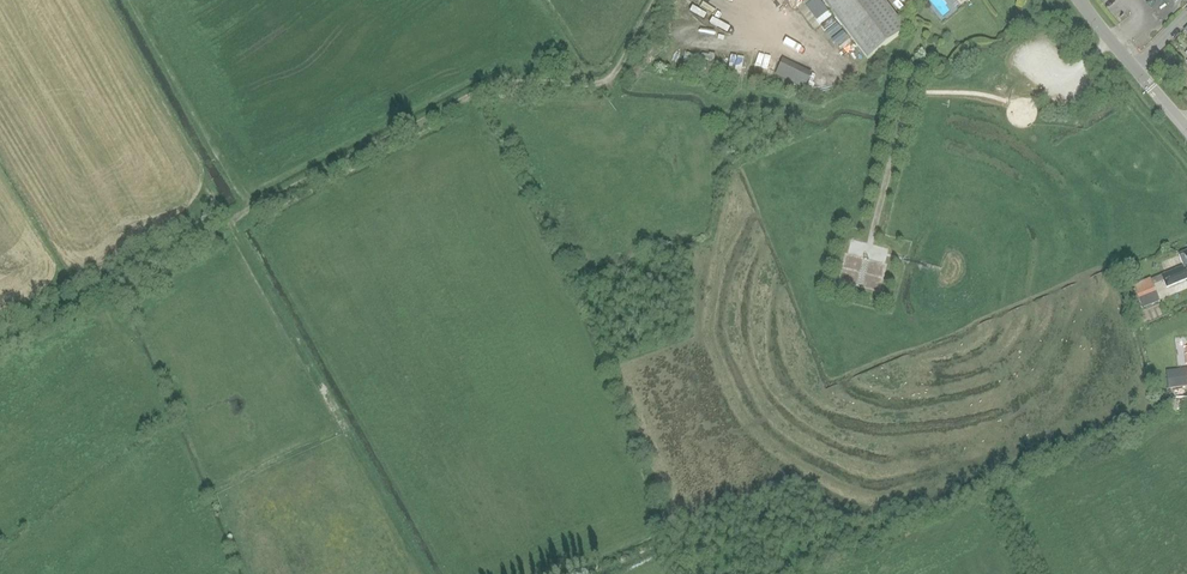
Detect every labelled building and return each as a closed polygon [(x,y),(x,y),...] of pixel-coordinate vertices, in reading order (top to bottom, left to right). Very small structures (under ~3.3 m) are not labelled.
[(905,29),(883,0),(823,0),(867,58),(905,29)] [(842,29),(837,24),(826,32),(831,38),(842,29)] [(848,37),(843,31),(832,40),(837,45),(848,37)] [(730,63),(740,65),(742,57),(732,54),(730,63)] [(1184,253),(1179,255),(1184,266),(1162,275),(1167,288),(1186,279),(1186,272),(1186,270),(1186,269),(1186,252),(1184,253)] [(875,275),(871,275),(869,287),(883,288),(885,263),(876,262),(875,275)] [(1139,298),(1156,291),(1151,280),(1134,287),(1139,298)] [(1167,371),(1169,388),(1186,386),(1186,369),(1167,371)]
